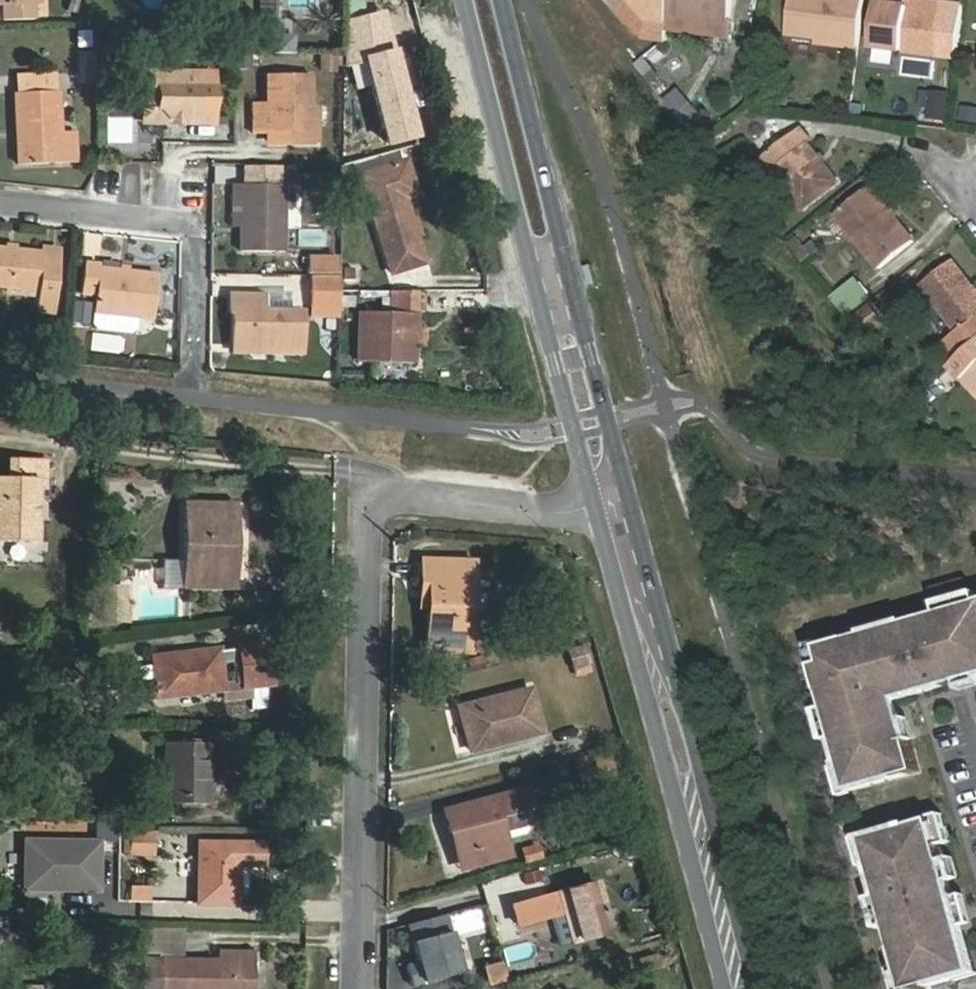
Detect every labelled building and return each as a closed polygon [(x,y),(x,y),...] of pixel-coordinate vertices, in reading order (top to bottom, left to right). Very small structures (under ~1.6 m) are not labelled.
[(3,5),(4,20),(33,19),(33,0),(0,0),(0,5),(3,5)] [(260,29),(275,30),(276,0),(261,0),(260,29)] [(666,40),(667,30),(669,14),(671,0),(612,0),(645,37),(666,40)] [(669,14),(730,22),(733,0),(671,0),(669,14)] [(859,48),(864,0),(793,0),(788,34),(817,37),(817,43),(859,48)] [(929,2),(928,10),(879,4),(873,47),(938,55),(940,34),(943,10),(944,4),(929,2)] [(960,12),(943,10),(940,34),(957,36),(960,12)] [(669,14),(667,30),(728,38),(730,22),(669,14)] [(292,38),(276,38),(276,53),(292,54),(292,38)] [(319,66),(333,66),(333,56),(319,56),(319,66)] [(213,123),(214,72),(146,71),(146,88),(161,88),(161,108),(145,108),(145,122),(213,123)] [(16,75),(17,93),(57,91),(56,74),(16,75)] [(254,102),(253,133),(266,134),(266,140),(312,140),(312,74),(267,74),(267,102),(254,102)] [(17,93),(15,93),(19,164),(77,163),(75,138),(63,138),(61,91),(57,91),(17,93)] [(947,95),(930,94),(928,119),(946,120),(947,95)] [(766,178),(776,170),(806,211),(840,185),(800,131),(756,164),(766,178)] [(392,274),(425,263),(403,198),(412,195),(401,162),(361,176),(392,274)] [(241,202),(241,252),(284,252),(284,185),(234,184),(234,202),(241,202)] [(871,187),(837,215),(881,269),(917,240),(871,187)] [(60,257),(41,254),(41,252),(0,248),(0,287),(39,291),(38,302),(54,304),(60,257)] [(305,258),(305,273),(333,274),(333,258),(305,258)] [(86,259),(82,290),(96,292),(94,311),(133,315),(153,317),(159,272),(100,265),(100,261),(86,259)] [(960,334),(975,322),(975,289),(955,262),(924,287),(960,334)] [(334,276),(306,275),(306,306),(334,306),(334,276)] [(847,316),(871,297),(858,280),(833,298),(847,316)] [(391,294),(390,313),(415,314),(424,314),(425,295),(391,294)] [(234,345),(269,346),(269,352),(301,352),(301,313),(263,312),(263,297),(232,297),(232,312),(235,313),(234,345)] [(870,310),(857,320),(868,334),(880,325),(870,310)] [(133,315),(94,311),(92,324),(96,328),(127,332),(131,329),(133,315)] [(358,362),(388,363),(413,364),(414,347),(419,347),(420,331),(414,331),(415,314),(390,313),(363,312),(360,312),(358,362)] [(960,334),(946,346),(957,362),(975,344),(975,322),(960,334)] [(957,362),(952,366),(975,392),(975,344),(957,362)] [(45,481),(47,461),(10,459),(9,479),(0,478),(0,542),(35,542),(37,481),(45,481)] [(185,561),(184,585),(202,585),(234,586),(234,567),(229,566),(230,527),(235,527),(235,508),(186,507),(185,561)] [(163,561),(163,589),(194,590),(202,590),(202,585),(184,585),(185,561),(163,561)] [(427,578),(424,649),(470,650),(474,562),(423,561),(422,577),(427,578)] [(108,607),(121,607),(121,587),(108,588),(108,607)] [(822,657),(856,783),(925,764),(916,731),(911,733),(900,693),(975,672),(975,598),(913,615),(916,624),(874,635),(871,626),(827,638),(832,655),(822,657)] [(108,620),(128,620),(128,607),(121,607),(108,607),(108,620)] [(220,650),(154,657),(158,689),(149,690),(150,699),(224,691),(226,700),(252,697),(251,688),(267,686),(274,685),(269,644),(240,648),(244,683),(224,685),(220,650)] [(570,649),(574,666),(596,661),(592,644),(570,649)] [(269,708),(267,686),(251,688),(252,697),(253,710),(269,708)] [(471,753),(543,732),(531,688),(459,708),(471,753)] [(165,803),(208,804),(210,744),(166,744),(165,803)] [(467,862),(511,851),(501,815),(533,806),(527,789),(445,811),(450,831),(457,829),(467,862)] [(975,970),(975,932),(944,814),(870,834),(911,988),(975,970)] [(130,832),(129,853),(154,854),(155,833),(130,832)] [(238,905),(239,864),(263,864),(264,842),(200,841),(199,904),(238,905)] [(98,843),(26,843),(25,890),(98,890),(98,843)] [(523,872),(526,883),(540,879),(537,868),(523,872)] [(552,918),(565,914),(574,940),(575,943),(610,932),(596,883),(513,909),(519,928),(552,918)] [(149,888),(130,888),(129,900),(149,901),(149,888)] [(419,962),(407,966),(412,985),(460,972),(444,914),(408,923),(419,962)] [(574,940),(565,914),(552,918),(561,944),(574,940)] [(218,953),(218,961),(145,960),(144,988),(255,988),(254,954),(218,953)] [(501,960),(482,966),(488,985),(507,979),(501,960)]
